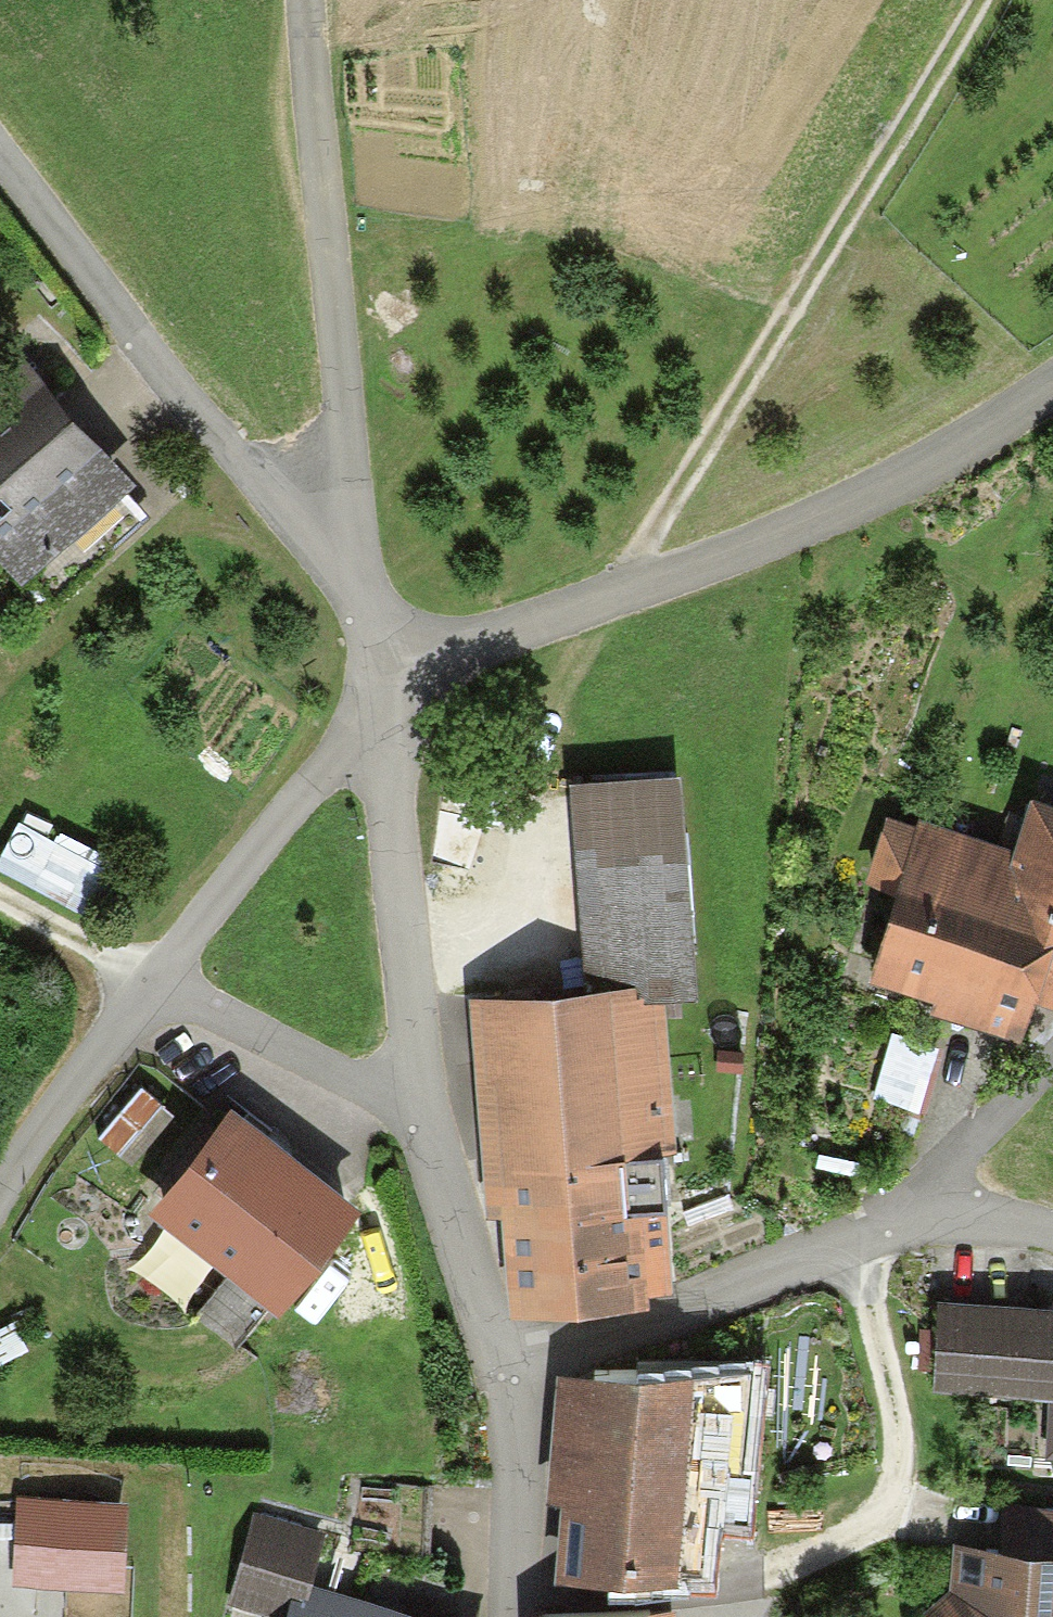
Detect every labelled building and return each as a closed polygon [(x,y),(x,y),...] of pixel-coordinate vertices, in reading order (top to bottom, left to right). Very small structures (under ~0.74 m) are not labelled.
[(40,356),(0,391),(0,547),(22,571),(28,565),(51,590),(144,506),(118,478),(134,463),(40,356)] [(570,770),(580,974),(636,970),(637,983),(664,981),(690,981),(679,765),(570,770)] [(870,967),(934,987),(930,1000),(1018,1027),(1034,978),(1052,983),(1052,786),(1030,778),(1012,834),(918,804),(915,812),(896,876),(870,967)] [(867,868),(896,876),(915,812),(885,804),(867,868)] [(504,1202),(511,1294),(650,1284),(643,1186),(667,1185),(664,1139),(675,1138),(664,981),(637,983),(636,970),(580,974),(468,981),(483,1203),(504,1202)] [(899,1033),(881,1101),(930,1114),(948,1046),(899,1033)] [(232,1084),(147,1194),(280,1296),(363,1185),(232,1084)] [(149,1088),(108,1138),(155,1177),(197,1127),(149,1088)] [(1048,1388),(1044,1450),(1052,1451),(1052,1291),(937,1285),(932,1382),(1048,1388)] [(754,1376),(552,1368),(547,1493),(564,1494),(564,1507),(562,1564),(704,1569),(706,1512),(748,1514),(754,1376)] [(126,1492),(19,1490),(17,1577),(125,1579),(126,1492)] [(314,1573),(327,1528),(256,1508),(232,1596),(279,1609),(277,1616),(475,1616),(314,1573)] [(948,1616),(1052,1616),(1052,1529),(955,1524),(952,1577),(930,1593),(948,1616)] [(672,1598),(528,1604),(528,1616),(673,1616),(672,1598)]
